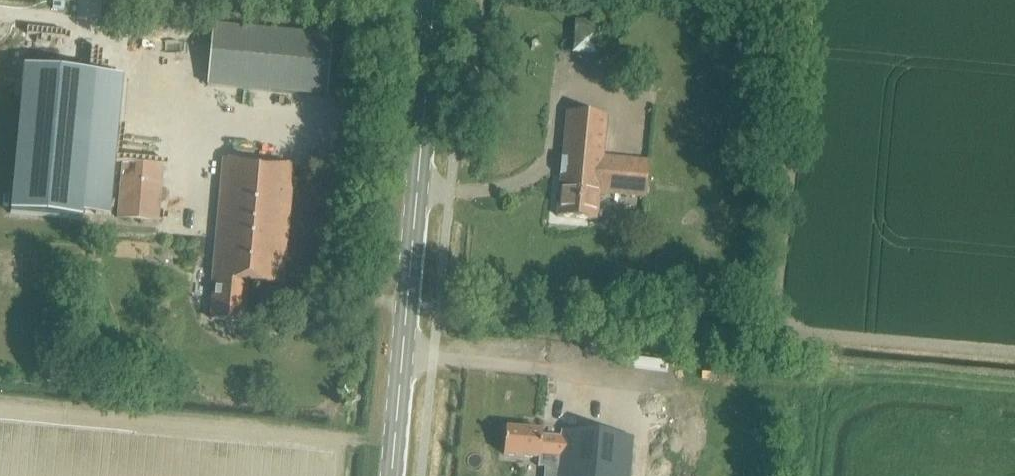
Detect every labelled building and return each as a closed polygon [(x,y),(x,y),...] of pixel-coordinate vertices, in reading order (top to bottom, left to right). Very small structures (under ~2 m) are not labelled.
[(86,0),(72,0),(70,13),(84,14),(86,0)] [(595,54),(597,30),(598,20),(573,18),(572,28),(570,52),(595,54)] [(324,96),(329,35),(211,24),(205,85),(324,96)] [(80,220),(93,75),(22,68),(9,214),(80,220)] [(566,112),(556,216),(596,219),(599,192),(644,196),(647,161),(602,156),(606,116),(566,112)] [(120,126),(141,126),(141,115),(120,116),(120,126)] [(246,283),(281,286),(292,165),(222,158),(211,284),(213,284),(210,319),(242,322),(246,283)] [(157,221),(162,167),(120,164),(116,217),(157,221)] [(505,429),(503,455),(537,458),(536,465),(558,467),(557,475),(628,475),(632,438),(561,432),(560,438),(541,436),(541,432),(505,429)] [(652,452),(652,468),(662,469),(663,453),(652,452)]
